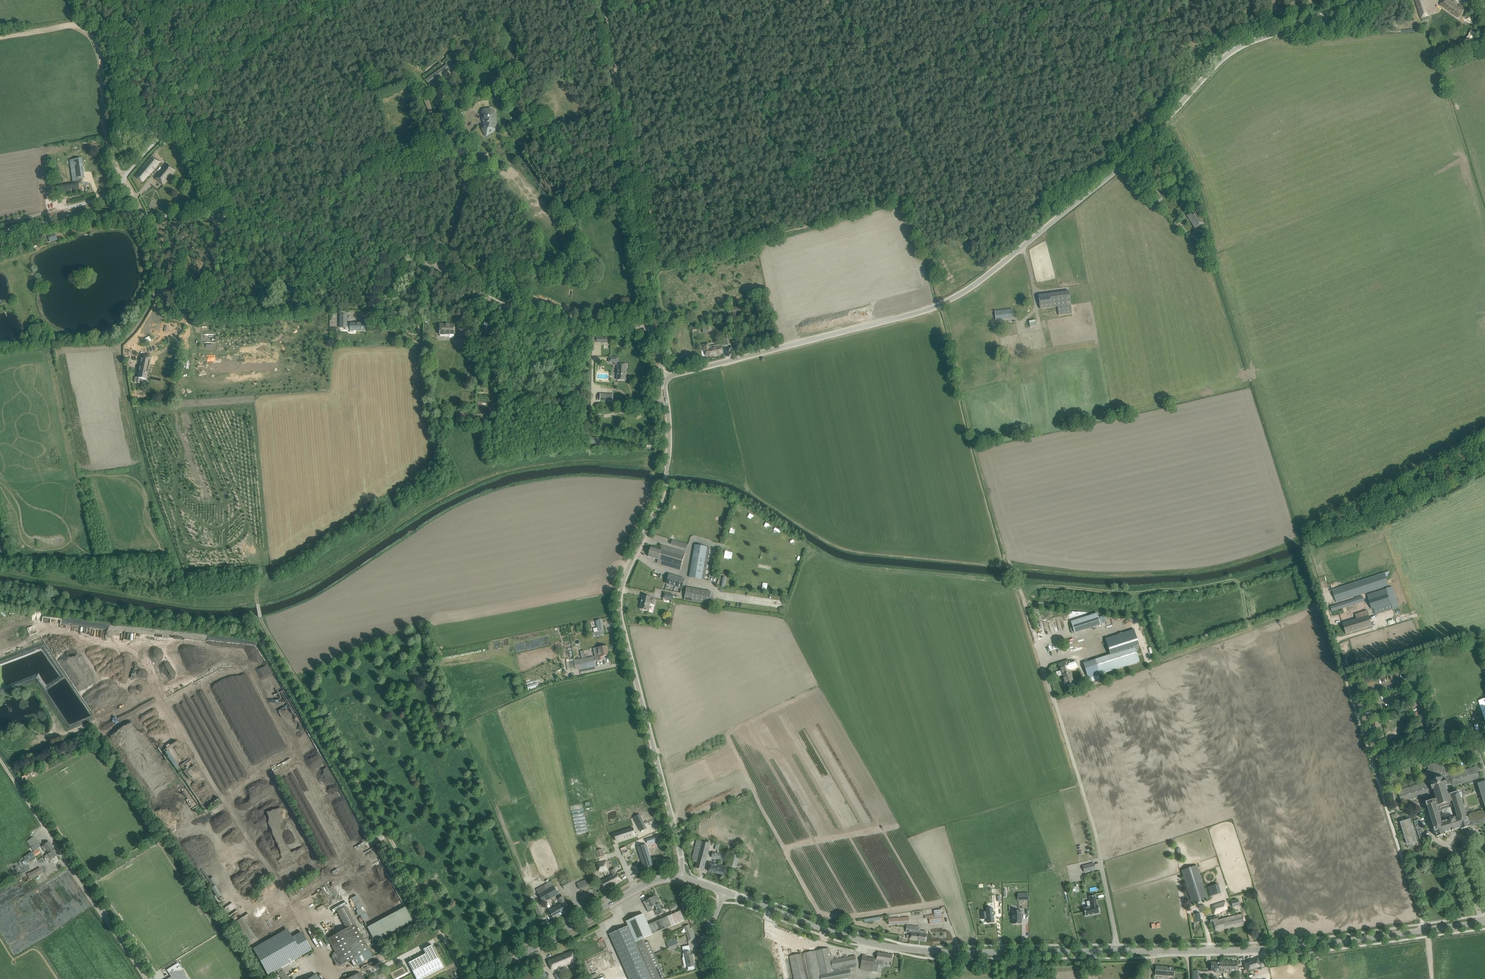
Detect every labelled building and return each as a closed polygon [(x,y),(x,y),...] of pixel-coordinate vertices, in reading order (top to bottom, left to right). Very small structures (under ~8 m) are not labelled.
[(1421,18),(1429,16),(1423,0),(1415,0),(1421,18)] [(1459,18),(1461,15),(1462,16),(1466,9),(1460,5),(1459,6),(1456,4),(1457,2),(1454,0),(1443,0),(1439,4),(1459,18)] [(467,40),(459,44),(463,52),(471,49),(467,40)] [(441,78),(444,75),(443,74),(450,70),(456,78),(461,74),(451,61),(425,80),(439,100),(444,96),(434,81),(440,77),(441,78)] [(424,101),(429,113),(433,112),(427,100),(424,101)] [(483,130),(485,132),(488,133),(493,130),(495,130),(496,127),(495,125),(494,125),(494,117),(495,117),(494,113),(491,110),(484,111),(482,113),(483,120),(485,122),(482,129),(483,129),(483,130)] [(481,156),(485,163),(489,160),(487,156),(488,155),(486,152),(481,156)] [(135,176),(143,182),(149,174),(150,174),(160,162),(153,156),(135,176)] [(66,184),(61,185),(62,193),(67,192),(82,190),(81,182),(76,183),(75,178),(84,177),(82,161),(70,162),(73,183),(66,184)] [(156,179),(163,185),(175,170),(167,164),(156,179)] [(1150,194),(1157,201),(1162,196),(1155,189),(1150,194)] [(1187,215),(1195,228),(1203,223),(1195,210),(1187,215)] [(47,235),(46,235),(47,237),(48,236),(49,240),(50,239),(51,242),(57,240),(54,232),(47,234),(47,235)] [(1040,308),(1045,308),(1058,306),(1059,315),(1072,313),(1069,291),(1038,295),(1040,308)] [(730,307),(731,315),(741,313),(740,305),(730,307)] [(995,311),(996,320),(1013,318),(1012,309),(995,311)] [(350,332),(353,332),(354,331),(354,330),(364,330),(364,323),(350,323),(350,332)] [(439,329),(439,334),(450,334),(455,335),(455,325),(440,324),(439,329)] [(723,353),(722,346),(725,345),(725,346),(731,344),(730,340),(729,337),(723,338),(725,343),(709,347),(708,344),(704,345),(704,349),(704,350),(701,351),(702,357),(706,356),(706,357),(723,353)] [(1012,342),(1014,351),(1038,347),(1036,338),(1012,342)] [(458,339),(457,349),(460,349),(465,349),(466,349),(466,344),(466,339),(459,339),(458,339)] [(137,378),(146,379),(151,357),(142,355),(137,377),(137,378)] [(617,380),(626,380),(626,365),(618,364),(617,380)] [(657,563),(662,565),(680,570),(685,552),(662,545),(661,549),(651,546),(648,556),(658,559),(657,563)] [(689,577),(702,579),(707,547),(695,545),(689,577)] [(1384,572),(1330,590),(1331,591),(1331,593),(1333,592),(1336,602),(1388,585),(1384,572)] [(669,574),(666,583),(682,588),(684,579),(669,574)] [(1367,594),(1372,609),(1374,609),(1375,614),(1399,607),(1393,586),(1367,594)] [(684,600),(709,605),(712,592),(687,587),(684,600)] [(640,609),(642,609),(643,610),(646,611),(647,610),(649,610),(651,602),(654,603),(655,598),(651,598),(652,597),(642,595),(640,609)] [(1330,607),(1331,608),(1332,611),(1363,601),(1362,595),(1355,598),(1355,599),(1331,607),(1330,607)] [(1343,623),(1346,634),(1372,626),(1367,610),(1355,614),(1357,619),(1343,623)] [(1098,613),(1071,620),(1074,632),(1101,625),(1098,613)] [(1332,616),(1334,624),(1342,623),(1340,614),(1332,616)] [(598,631),(593,632),(594,636),(604,634),(601,622),(597,623),(598,631)] [(1139,645),(1134,630),(1130,631),(1105,639),(1110,655),(1135,647),(1135,646),(1139,645)] [(596,648),(593,649),(595,658),(598,657),(599,660),(604,659),(604,656),(608,655),(607,652),(608,652),(607,646),(602,647),(596,648)] [(1135,647),(1110,655),(1084,663),(1088,678),(1140,662),(1135,647)] [(569,662),(570,668),(575,667),(575,669),(579,669),(595,666),(594,657),(569,662)] [(1059,664),(1066,685),(1074,682),(1067,661),(1059,664)] [(1477,700),(1484,729),(1484,698),(1477,700)] [(75,735),(77,741),(86,737),(84,731),(75,735)] [(173,750),(180,746),(176,741),(166,748),(167,750),(163,752),(175,769),(182,764),(173,750)] [(1484,811),(1483,812),(1481,812),(1479,812),(1478,812),(1476,813),(1474,813),(1473,813),(1472,814),(1471,815),(1470,815),(1470,817),(1469,817),(1468,818),(1459,792),(1456,793),(1455,791),(1455,790),(1454,786),(1480,778),(1478,771),(1482,770),(1480,765),(1476,766),(1451,774),(1448,770),(1444,767),(1439,765),(1439,763),(1437,763),(1435,763),(1434,763),(1432,764),(1430,765),(1429,766),(1427,767),(1429,769),(1425,772),(1424,777),(1424,783),(1398,791),(1401,802),(1427,794),(1429,799),(1432,799),(1432,801),(1426,802),(1434,828),(1432,828),(1434,834),(1436,833),(1437,837),(1446,834),(1446,833),(1461,828),(1461,829),(1470,827),(1469,821),(1470,820),(1471,820),(1472,820),(1473,820),(1475,820),(1476,820),(1477,820),(1478,820),(1480,819),(1481,819),(1482,819),(1483,818),(1484,817),(1484,811)] [(640,814),(634,817),(639,827),(644,824),(640,814)] [(1401,822),(1408,845),(1417,842),(1410,819),(1401,822)] [(622,831),(617,833),(620,840),(635,835),(633,828),(626,830),(626,832),(623,833),(622,831)] [(34,836),(26,841),(33,851),(41,846),(34,836)] [(651,836),(640,841),(642,844),(653,839),(651,836)] [(693,858),(693,861),(697,862),(695,868),(704,870),(705,865),(707,854),(699,852),(702,841),(697,840),(692,858),(693,858)] [(719,841),(717,851),(726,853),(728,843),(719,841)] [(49,853),(44,856),(46,858),(44,859),(47,862),(50,861),(51,863),(54,862),(55,862),(58,860),(55,857),(58,855),(54,849),(49,842),(41,847),(44,851),(46,849),(48,852),(49,853)] [(640,844),(634,847),(640,861),(646,859),(640,844)] [(35,857),(36,857),(33,852),(32,851),(24,857),(27,862),(30,861),(31,862),(36,858),(35,857)] [(712,858),(723,860),(725,855),(713,852),(712,858)] [(728,866),(736,868),(740,854),(732,852),(728,866)] [(628,866),(633,864),(631,858),(635,856),(633,854),(625,858),(628,866)] [(607,861),(606,861),(596,863),(598,869),(599,872),(601,872),(608,871),(608,870),(609,870),(607,861)] [(708,871),(725,876),(727,867),(711,863),(708,871)] [(1094,864),(1083,867),(1084,872),(1095,869),(1094,864)] [(1182,870),(1192,904),(1208,899),(1197,865),(1182,870)] [(601,881),(605,889),(621,880),(615,869),(611,871),(613,874),(601,881)] [(27,874),(30,880),(39,875),(36,871),(31,874),(30,872),(27,874)] [(577,884),(580,890),(589,885),(586,879),(577,884)] [(536,890),(543,903),(559,894),(551,881),(536,890)] [(562,884),(565,889),(571,885),(568,881),(562,884)] [(211,888),(218,898),(222,895),(215,885),(211,888)] [(357,895),(351,897),(363,921),(368,918),(357,895)] [(561,904),(558,906),(563,914),(570,909),(566,901),(563,896),(558,899),(561,904)] [(656,896),(644,902),(649,912),(653,910),(652,907),(655,905),(657,909),(655,911),(657,916),(659,915),(660,915),(660,914),(664,912),(658,901),(658,900),(656,896)] [(1084,908),(1085,916),(1100,913),(1099,911),(1100,911),(1099,907),(1098,907),(1098,905),(1097,905),(1095,896),(1089,897),(1091,906),(1084,908)] [(1220,912),(1224,910),(1228,909),(1225,901),(1216,904),(1211,906),(1214,914),(1220,912)] [(534,905),(539,917),(544,914),(539,903),(534,905)] [(669,906),(671,911),(677,909),(676,906),(679,905),(678,903),(675,904),(674,904),(669,906)] [(563,914),(558,906),(549,911),(554,919),(563,914)] [(373,940),(413,921),(406,907),(367,926),(373,940)] [(987,911),(981,912),(982,919),(987,918),(988,923),(995,922),(993,908),(989,908),(989,911),(987,911)] [(643,914),(627,921),(629,926),(636,942),(685,920),(681,910),(648,925),(643,914)] [(935,914),(929,915),(929,918),(930,922),(930,925),(944,922),(943,918),(942,913),(941,913),(941,910),(934,910),(935,914)] [(1022,911),(1013,911),(1013,924),(1022,924),(1022,911)] [(1243,914),(1218,920),(1217,916),(1209,918),(1210,922),(1213,922),(1215,931),(1245,923),(1243,914)] [(233,923),(247,944),(256,938),(242,917),(233,923)] [(889,919),(889,920),(890,925),(903,924),(910,923),(909,918),(909,917),(889,919)] [(355,924),(328,938),(335,952),(333,953),(332,957),(337,965),(340,966),(351,960),(354,966),(372,957),(355,924)] [(684,927),(690,941),(694,939),(692,934),(694,933),(691,928),(690,928),(689,925),(684,927)] [(907,925),(906,932),(910,933),(910,935),(907,935),(906,939),(910,939),(926,941),(927,935),(926,934),(926,931),(919,931),(915,930),(915,926),(907,925)] [(646,966),(645,963),(637,946),(636,942),(629,926),(610,934),(626,971),(639,965),(641,968),(646,966)] [(287,929),(253,948),(268,975),(312,950),(301,931),(292,937),(287,929)] [(669,948),(679,945),(677,939),(667,942),(669,948)] [(637,946),(645,963),(646,966),(652,978),(662,978),(665,978),(649,941),(637,946)] [(790,956),(791,961),(794,978),(844,978),(847,978),(852,977),(850,969),(856,967),(857,963),(856,960),(855,955),(833,960),(831,960),(830,954),(829,948),(793,955),(790,956)] [(425,954),(408,963),(413,972),(416,978),(421,978),(444,967),(439,958),(434,949),(425,954)] [(574,971),(575,973),(580,972),(575,961),(576,961),(572,951),(549,961),(553,970),(571,963),(574,971)] [(690,951),(685,952),(688,967),(695,966),(693,955),(690,955),(689,952),(690,952),(690,951)] [(861,964),(860,969),(870,971),(870,966),(873,966),(874,964),(879,965),(883,965),(884,961),(892,962),(893,955),(877,953),(876,959),(875,959),(866,957),(866,955),(863,955),(861,964)] [(1246,970),(1247,973),(1261,969),(1257,957),(1243,961),(1245,969),(1246,970)] [(1222,971),(1223,962),(1220,962),(1211,962),(1211,971),(1218,971),(1218,972),(1220,973),(1220,971),(1222,971)] [(1238,962),(1223,962),(1222,971),(1238,971),(1238,962)] [(1155,975),(1169,976),(1169,975),(1174,976),(1175,968),(1156,966),(1155,975)] [(365,975),(368,978),(370,978),(377,974),(374,969),(365,975)] [(183,970),(172,971),(169,973),(171,976),(167,978),(188,978),(183,970)]
